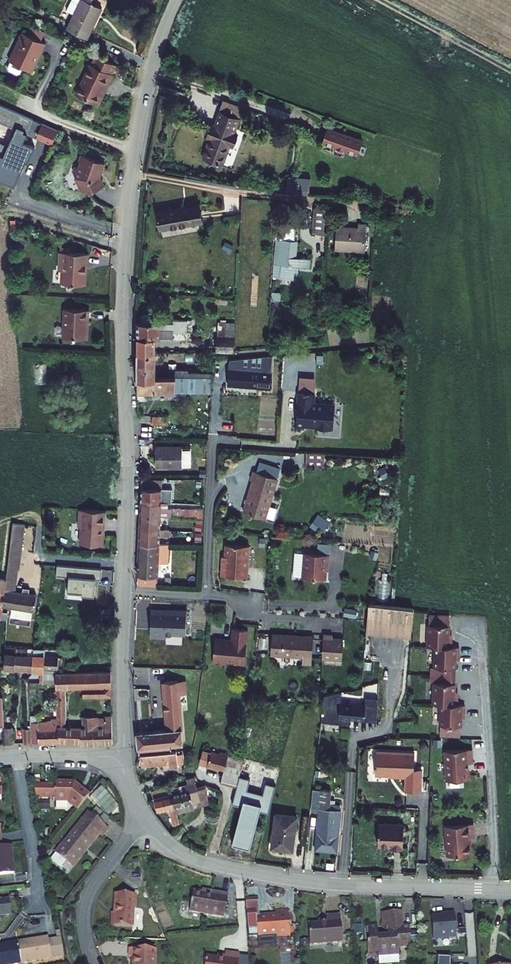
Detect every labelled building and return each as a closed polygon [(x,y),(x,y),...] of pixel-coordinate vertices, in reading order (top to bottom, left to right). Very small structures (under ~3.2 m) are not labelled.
[(91,5),(76,36),(95,45),(110,14),(91,5)] [(37,28),(33,38),(47,44),(51,35),(37,28)] [(45,60),(52,47),(47,44),(33,38),(28,35),(22,49),(24,50),(17,65),(36,74),(43,59),(45,60)] [(121,67),(101,58),(97,67),(96,67),(82,98),(102,107),(108,92),(111,93),(118,77),(117,77),(121,67)] [(214,99),(211,108),(233,116),(236,106),(214,99)] [(202,135),(196,153),(216,160),(223,142),(227,143),(231,131),(228,130),(233,116),(211,108),(206,123),(201,121),(196,133),(202,135)] [(356,153),(361,139),(326,126),(320,141),(356,153)] [(19,138),(1,177),(19,185),(31,159),(34,161),(40,147),(19,138)] [(85,162),(82,169),(88,189),(96,194),(114,188),(109,175),(110,172),(113,173),(116,163),(95,154),(90,164),(85,162)] [(197,203),(155,209),(157,225),(199,220),(197,203)] [(314,209),(312,234),(323,235),(326,210),(314,209)] [(334,222),(332,246),(362,249),(365,223),(355,222),(355,228),(340,227),(340,223),(334,222)] [(295,244),(276,242),(273,268),(272,268),(271,280),(291,282),(292,274),(296,274),(296,269),(309,271),(310,261),(294,260),(295,244)] [(64,251),(63,271),(68,271),(68,283),(91,284),(93,253),(64,251)] [(278,295),(270,294),(269,303),(277,304),(278,295)] [(93,321),(94,321),(95,310),(70,308),(68,337),(91,339),(93,321)] [(171,322),(136,318),(136,350),(154,350),(155,334),(172,336),(172,328),(186,329),(186,319),(172,317),(171,322)] [(214,321),(213,347),(229,349),(232,322),(214,321)] [(154,374),(154,350),(136,350),(136,374),(154,374)] [(260,358),(229,361),(228,385),(269,387),(270,371),(259,370),(260,358)] [(187,389),(210,389),(212,368),(175,369),(175,374),(187,374),(187,389)] [(166,390),(174,390),(175,374),(166,374),(154,374),(136,374),(136,386),(166,387),(166,390)] [(174,390),(187,389),(187,374),(175,374),(174,390)] [(299,377),(298,391),(314,393),(315,378),(299,377)] [(314,393),(298,391),(294,427),(303,428),(303,426),(330,428),(332,405),(313,403),(314,393)] [(165,410),(152,410),(152,420),(166,420),(165,410)] [(182,449),(155,449),(155,468),(182,468),(182,449)] [(324,451),(306,450),(305,463),(323,464),(324,451)] [(260,457),(257,467),(278,473),(281,463),(260,457)] [(251,477),(242,508),(265,515),(278,473),(257,467),(253,465),(249,476),(251,477)] [(140,479),(140,489),(160,490),(161,479),(140,479)] [(140,489),(141,502),(160,503),(171,503),(172,497),(160,496),(160,490),(140,489)] [(141,502),(142,515),(160,516),(201,518),(202,510),(160,510),(160,503),(141,502)] [(110,506),(85,504),(84,519),(86,522),(85,536),(87,539),(107,540),(108,531),(107,529),(107,523),(109,522),(110,506)] [(142,520),(141,530),(159,530),(160,516),(142,515),(142,520)] [(22,522),(10,521),(8,576),(8,578),(5,604),(6,604),(15,605),(14,615),(34,617),(35,607),(37,607),(38,592),(16,590),(18,569),(20,569),(22,522)] [(141,530),(140,543),(159,544),(159,537),(171,537),(171,531),(159,530),(141,530)] [(219,569),(245,571),(247,539),(224,538),(223,555),(220,555),(219,569)] [(140,543),(137,573),(158,574),(158,562),(170,562),(170,544),(159,544),(140,543)] [(303,547),(301,572),(324,574),(325,558),(328,558),(328,549),(303,547)] [(6,604),(5,604),(8,578),(0,578),(0,618),(3,619),(4,617),(12,617),(12,610),(6,609),(6,604)] [(417,604),(372,598),(369,627),(415,631),(417,604)] [(167,612),(153,611),(151,639),(167,640),(167,637),(187,638),(188,613),(174,612),(174,615),(167,614),(167,612)] [(428,612),(428,622),(449,622),(449,612),(428,612)] [(428,622),(428,644),(435,644),(451,644),(452,636),(449,636),(449,622),(428,622)] [(248,633),(233,631),(232,644),(231,644),(227,644),(226,642),(216,641),(213,666),(225,667),(225,664),(235,665),(236,667),(245,668),(248,633)] [(333,636),(324,635),(323,659),(343,661),(344,639),(333,639),(333,636)] [(314,640),(273,638),(271,659),(303,661),(303,667),(312,668),(314,640)] [(435,644),(435,665),(456,665),(456,651),(459,651),(459,644),(451,644),(435,644)] [(17,653),(8,652),(6,666),(34,668),(35,654),(28,654),(29,651),(19,651),(17,653)] [(41,655),(35,654),(34,668),(46,668),(46,667),(60,667),(61,656),(57,656),(58,652),(41,651),(41,655)] [(46,679),(59,679),(58,672),(58,671),(46,670),(46,679)] [(59,679),(60,717),(60,741),(83,741),(84,744),(114,743),(114,717),(108,716),(108,719),(96,719),(96,716),(86,716),(86,720),(81,720),(81,726),(67,726),(69,715),(69,687),(86,687),(86,694),(114,694),(114,670),(65,670),(58,672),(59,679)] [(180,694),(179,680),(165,681),(168,720),(182,719),(180,694)] [(188,680),(179,680),(180,694),(189,694),(188,680)] [(435,680),(434,701),(442,701),(458,701),(458,694),(456,694),(456,680),(435,680)] [(380,720),(381,700),(368,699),(368,706),(342,703),(343,693),(324,697),(320,724),(323,724),(323,723),(347,725),(347,726),(349,727),(350,718),(380,720)] [(442,701),(442,722),(463,723),(463,709),(466,709),(466,702),(458,701),(442,701)] [(33,721),(33,728),(33,742),(60,741),(60,717),(53,717),(53,721),(33,721)] [(169,729),(158,730),(160,752),(176,750),(176,744),(183,744),(182,719),(168,720),(169,729)] [(442,722),(442,732),(463,733),(463,723),(442,722)] [(33,728),(25,728),(26,743),(33,742),(33,728)] [(6,730),(7,743),(15,743),(14,729),(6,730)] [(158,730),(136,732),(139,753),(143,753),(160,753),(160,752),(158,730)] [(447,748),(449,778),(471,776),(471,766),(469,766),(469,761),(475,760),(475,746),(447,748)] [(418,751),(379,749),(377,772),(412,774),(411,790),(423,790),(424,767),(417,766),(418,751)] [(178,753),(176,753),(160,753),(143,753),(143,764),(171,765),(171,770),(179,770),(178,753)] [(198,767),(206,770),(210,755),(202,753),(198,767)] [(218,757),(210,755),(206,770),(223,774),(221,781),(237,780),(238,779),(242,765),(226,761),(227,759),(218,756),(218,757)] [(188,784),(171,788),(175,807),(178,807),(179,813),(193,809),(192,803),(200,801),(196,786),(195,778),(187,780),(188,784)] [(249,782),(238,779),(237,780),(235,787),(235,789),(230,807),(240,810),(230,847),(248,851),(258,814),(267,817),(275,788),(264,786),(261,797),(246,793),(249,782)] [(235,789),(235,787),(237,780),(221,781),(220,785),(235,789)] [(12,792),(11,781),(0,782),(0,794),(12,792)] [(41,784),(43,797),(45,797),(46,809),(57,809),(56,797),(59,797),(59,801),(73,801),(83,809),(95,793),(79,782),(61,782),(61,784),(41,784)] [(210,806),(205,784),(196,786),(200,801),(192,803),(193,809),(210,806)] [(171,786),(153,790),(157,811),(170,808),(173,825),(177,825),(176,822),(180,821),(179,813),(178,807),(175,807),(171,788),(171,786)] [(320,794),(311,794),(309,815),(318,816),(320,794)] [(330,795),(320,794),(318,816),(315,855),(336,857),(339,819),(338,819),(338,814),(328,814),(330,795)] [(96,811),(63,852),(80,866),(107,833),(110,835),(117,827),(96,811)] [(9,844),(6,816),(0,817),(0,846),(9,844)] [(296,820),(276,817),(271,850),(291,853),(296,820)] [(447,822),(448,852),(472,851),(472,835),(476,835),(476,821),(447,822)] [(405,823),(380,823),(380,843),(393,844),(393,846),(404,847),(405,823)] [(8,890),(6,875),(22,874),(19,847),(0,849),(0,862),(2,876),(0,876),(0,891),(8,890)] [(110,911),(110,926),(131,927),(132,894),(113,894),(113,911),(110,911)] [(196,894),(193,914),(226,918),(229,896),(215,895),(215,897),(196,894)] [(261,895),(248,896),(249,913),(259,912),(262,912),(261,895)] [(5,924),(4,916),(14,915),(13,904),(3,905),(2,902),(0,903),(0,925),(5,924)] [(259,912),(249,913),(251,934),(261,934),(261,940),(280,939),(279,932),(293,931),(291,908),(279,909),(279,914),(273,915),(273,912),(259,913),(259,912)] [(313,922),(315,943),(348,941),(345,912),(331,913),(331,920),(313,922)] [(371,943),(372,955),(382,954),(382,956),(404,955),(403,947),(415,947),(414,927),(407,927),(406,912),(386,913),(386,928),(393,928),(394,937),(383,938),(382,926),(373,927),(374,942),(371,943)] [(457,938),(454,912),(430,914),(433,940),(457,938)] [(54,935),(22,940),(25,961),(69,955),(66,936),(54,938),(54,935)] [(25,961),(22,940),(0,943),(0,963),(3,963),(25,961)] [(135,963),(154,963),(155,947),(128,946),(128,954),(132,954),(132,963),(135,963)] [(208,963),(241,963),(242,955),(227,953),(226,959),(209,957),(208,963)]
